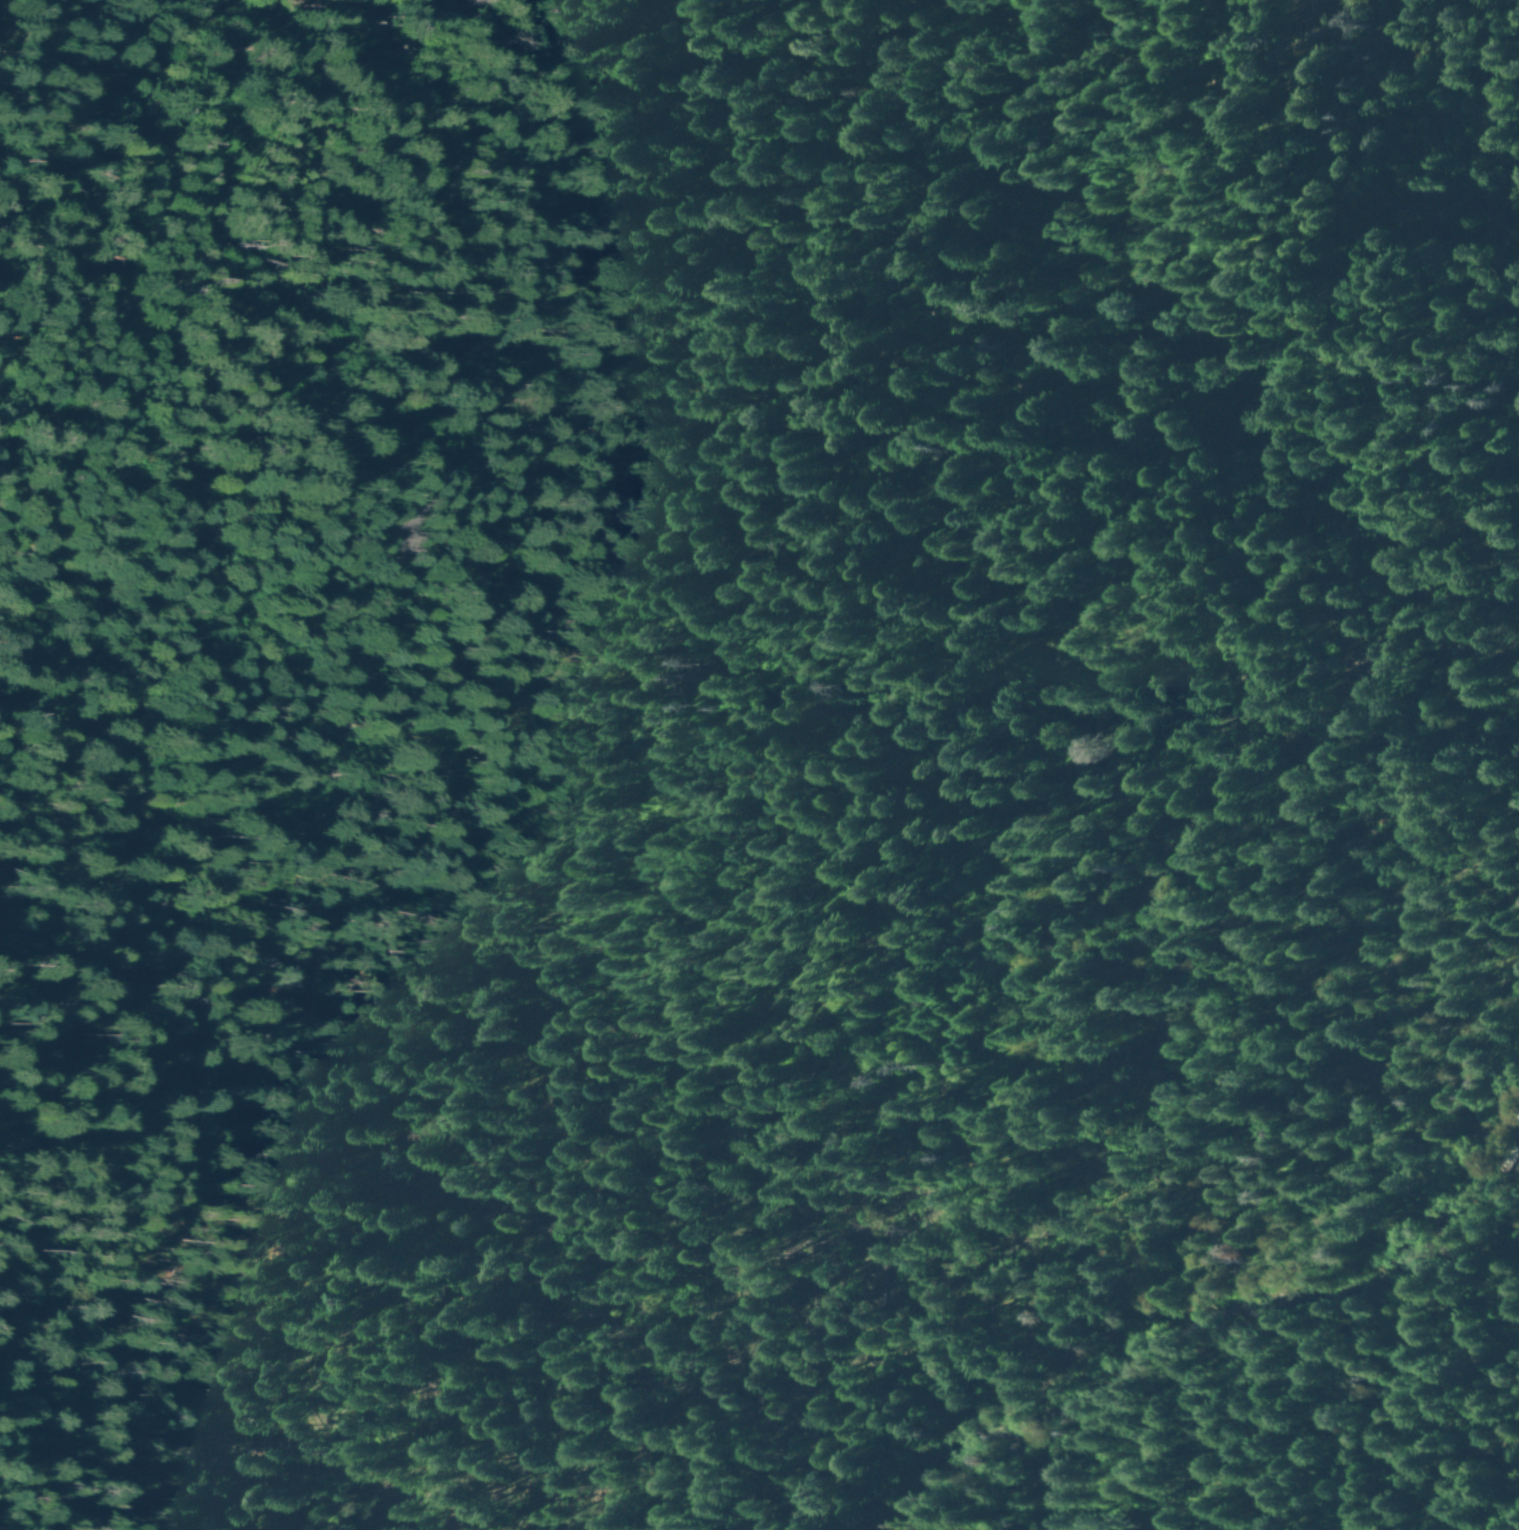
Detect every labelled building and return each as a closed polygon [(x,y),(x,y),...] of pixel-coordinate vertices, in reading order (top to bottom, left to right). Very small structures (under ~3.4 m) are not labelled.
[(1511,1115),(1518,1123),(1518,1122),(1518,1109),(1511,1115)]
